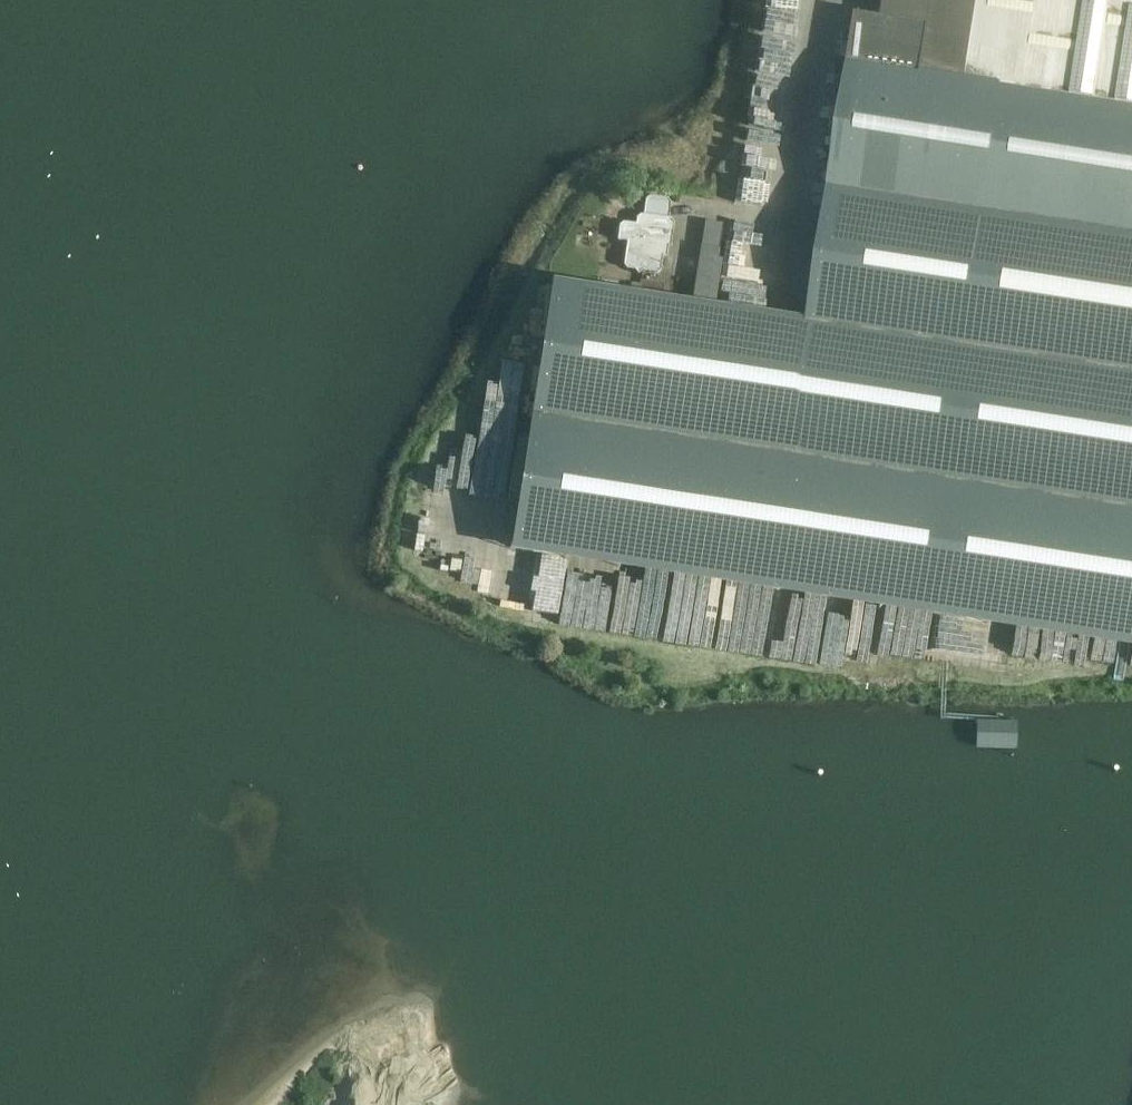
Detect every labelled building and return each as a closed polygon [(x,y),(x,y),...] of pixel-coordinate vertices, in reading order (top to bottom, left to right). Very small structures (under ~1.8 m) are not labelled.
[(928,24),(856,13),(829,185),(983,209),(1131,232),(1131,0),(932,0),(928,24)] [(829,185),(807,322),(547,281),(506,542),(1131,640),(1131,232),(983,209),(829,185)] [(635,269),(638,273),(642,270),(657,271),(661,269),(663,256),(667,256),(668,246),(671,246),(674,222),(672,220),(671,218),(668,218),(670,202),(667,199),(649,197),(645,200),(643,214),(641,214),(637,217),(636,224),(623,222),(620,225),(618,239),(627,240),(624,265),(627,268),(635,269)] [(705,221),(701,247),(718,250),(723,224),(705,221)] [(1017,638),(1017,657),(1041,656),(1041,637),(1017,638)]
